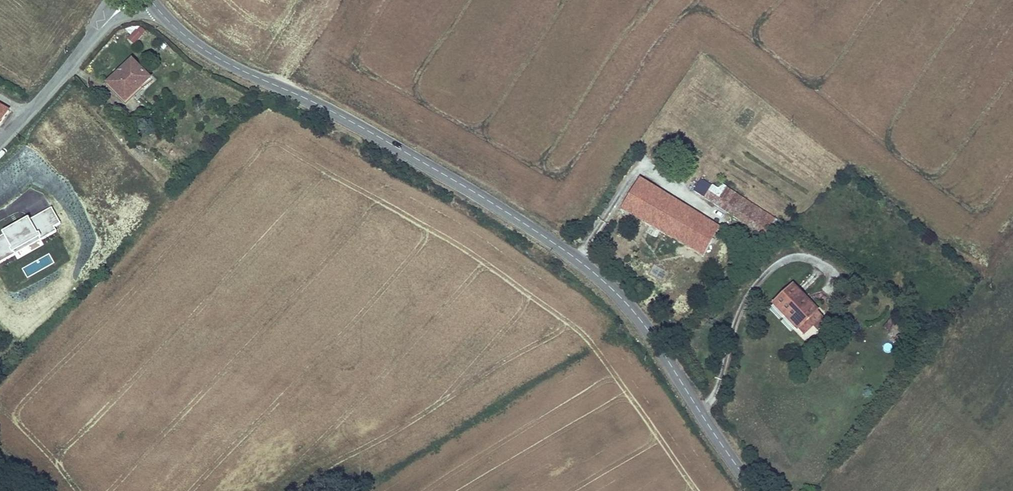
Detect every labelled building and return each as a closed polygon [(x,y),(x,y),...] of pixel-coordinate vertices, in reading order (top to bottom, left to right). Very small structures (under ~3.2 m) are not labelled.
[(133,45),(143,36),(136,29),(127,38),(133,45)] [(131,58),(105,84),(126,106),(153,80),(131,58)] [(9,110),(0,105),(0,125),(9,110)] [(168,153),(173,161),(181,155),(176,148),(168,153)] [(621,209),(701,254),(717,227),(657,191),(638,180),(621,209)] [(771,226),(745,208),(749,203),(732,192),(728,198),(721,193),(701,180),(694,190),(765,236),(771,226)] [(728,198),(732,192),(724,187),(721,193),(728,198)] [(771,226),(775,220),(749,203),(745,208),(771,226)] [(809,329),(823,316),(793,285),(772,304),(797,329),(803,323),(809,329)] [(797,329),(802,335),(809,329),(803,323),(797,329)]
